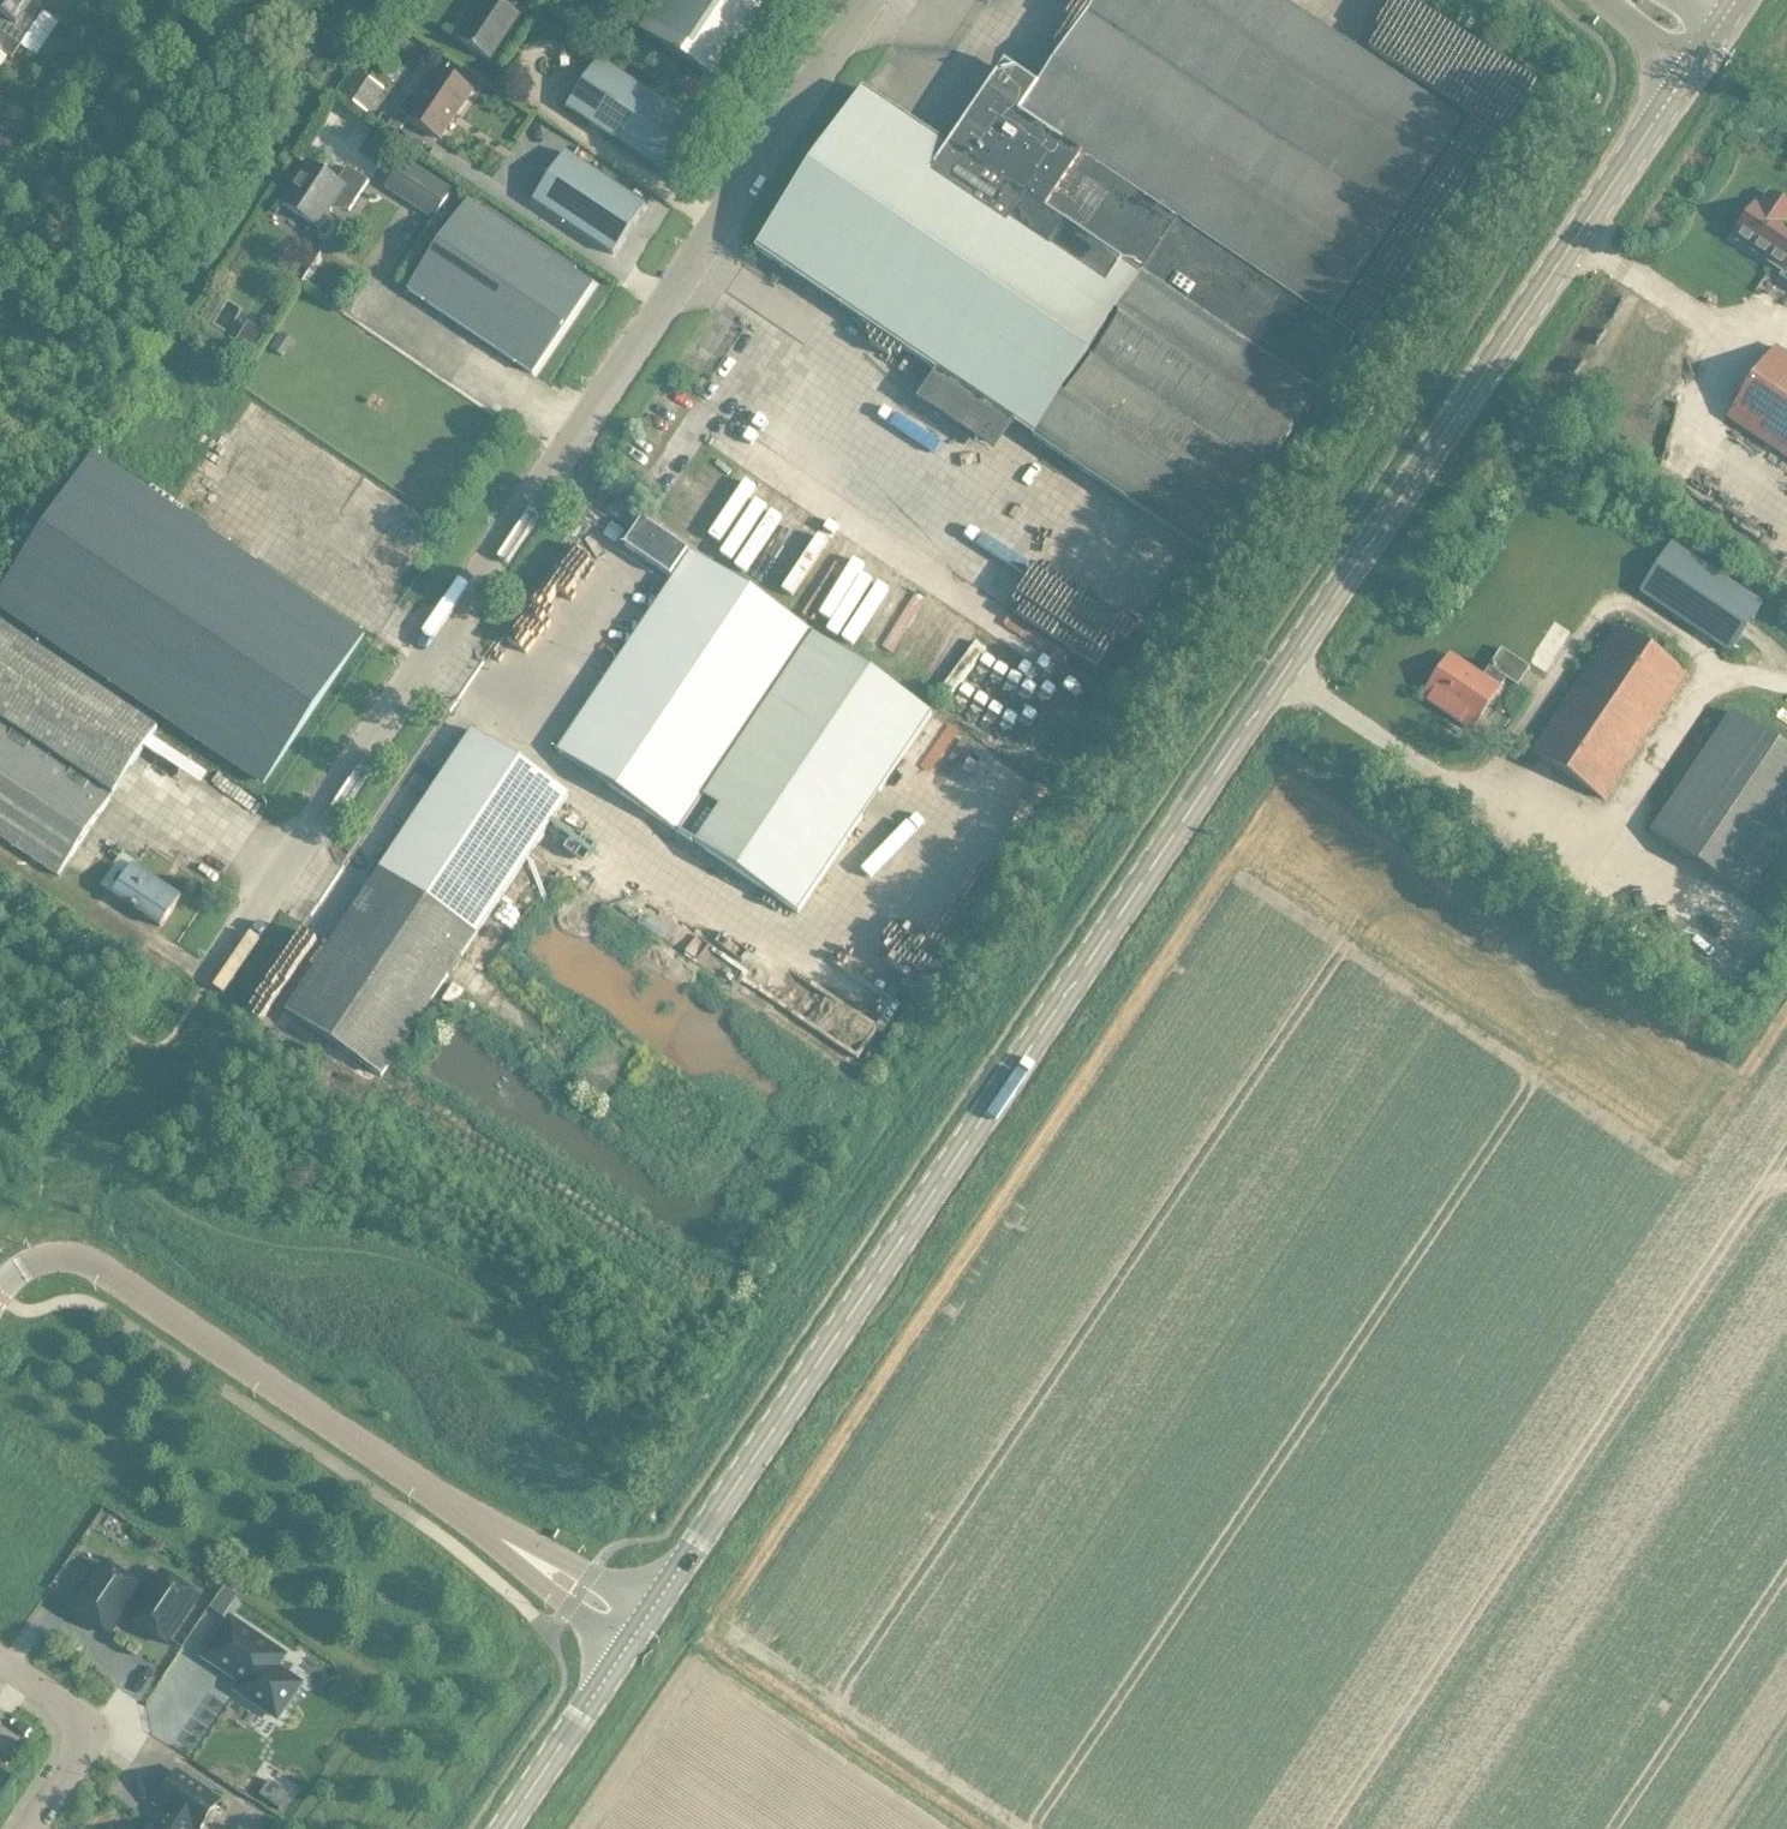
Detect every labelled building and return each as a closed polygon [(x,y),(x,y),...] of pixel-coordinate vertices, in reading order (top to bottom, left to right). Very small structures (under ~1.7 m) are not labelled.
[(17,46),(39,13),(27,4),(21,0),(0,0),(0,35),(17,46)] [(515,16),(492,0),(483,0),(455,41),(485,61),(515,16)] [(638,32),(722,88),(781,0),(659,0),(638,32)] [(753,250),(935,372),(1012,425),(1208,555),(1316,396),(1315,396),(1352,339),(1325,321),(1459,123),(1277,0),(1095,0),(1036,87),(1006,67),(949,150),(861,90),(753,250)] [(82,40),(90,27),(84,22),(73,24),(68,31),(82,40)] [(8,59),(17,46),(0,35),(0,53),(8,59)] [(902,73),(904,60),(874,57),(873,69),(902,73)] [(563,109),(663,176),(695,127),(595,60),(563,109)] [(395,112),(437,140),(469,92),(435,70),(415,100),(407,94),(395,112)] [(867,71),(865,84),(894,88),(896,75),(867,71)] [(1437,75),(1432,83),(1454,98),(1459,90),(1437,75)] [(22,98),(36,107),(46,93),(32,83),(22,98)] [(4,154),(13,141),(0,132),(0,151),(4,154)] [(562,153),(529,202),(610,255),(642,207),(562,153)] [(402,160),(383,188),(431,219),(450,191),(402,160)] [(277,203),(315,228),(334,200),(348,209),(366,181),(344,167),(335,181),(305,161),(277,203)] [(1785,223),(1786,219),(1786,207),(1768,194),(1760,206),(1755,203),(1731,238),(1782,272),(1785,268),(1786,270),(1786,224),(1785,223)] [(530,374),(590,285),(466,202),(406,290),(530,374)] [(1774,347),(1726,418),(1786,459),(1786,356),(1774,347)] [(895,381),(901,369),(861,352),(856,364),(895,381)] [(749,373),(743,419),(758,420),(763,375),(749,373)] [(812,420),(827,418),(823,387),(808,389),(812,420)] [(92,460),(0,596),(0,607),(261,783),(358,639),(92,460)] [(735,477),(722,494),(742,509),(754,492),(735,477)] [(973,492),(968,532),(982,534),(987,494),(973,492)] [(627,528),(636,514),(615,501),(606,514),(627,528)] [(909,501),(904,537),(920,539),(925,503),(909,501)] [(714,505),(705,521),(717,528),(726,512),(714,505)] [(1136,515),(1119,547),(1133,554),(1149,522),(1136,515)] [(770,519),(720,553),(733,571),(793,615),(832,589),(839,594),(806,616),(808,619),(836,640),(861,623),(879,598),(873,588),(853,602),(873,575),(842,596),(849,586),(837,567),(842,563),(832,548),(820,556),(770,519)] [(669,577),(686,551),(640,520),(623,546),(669,577)] [(961,563),(968,532),(955,529),(948,560),(961,563)] [(1728,651),(1760,603),(1670,543),(1638,591),(1728,651)] [(810,634),(689,553),(556,752),(676,833),(796,913),(930,714),(810,634)] [(1004,599),(1008,559),(994,558),(990,597),(1004,599)] [(1129,580),(1122,592),(1145,606),(1152,595),(1129,580)] [(948,658),(962,621),(939,612),(924,649),(948,658)] [(1113,637),(1120,627),(1102,614),(1095,624),(1113,637)] [(0,626),(0,839),(57,877),(110,797),(154,729),(0,626)] [(1601,798),(1684,674),(1614,627),(1531,751),(1601,798)] [(1108,652),(1115,644),(1096,628),(1089,635),(1108,652)] [(969,649),(952,667),(970,683),(987,666),(969,649)] [(1515,685),(1527,668),(1499,649),(1480,677),(1448,655),(1421,697),(1469,729),(1504,678),(1515,685)] [(901,681),(914,694),(938,669),(924,657),(901,681)] [(1786,833),(1786,752),(1730,713),(1649,832),(1744,896),(1786,833)] [(365,950),(337,931),(283,1012),(379,1076),(566,796),(470,732),(376,872),(404,891),(365,950)] [(159,927),(179,899),(131,866),(111,895),(159,927)] [(848,1035),(888,995),(876,983),(868,991),(852,976),(847,981),(829,964),(803,991),(848,1035)] [(196,1598),(159,1573),(143,1597),(137,1592),(139,1589),(102,1564),(71,1610),(108,1635),(124,1611),(130,1616),(128,1620),(165,1645),(196,1598)] [(222,1587),(207,1608),(221,1617),(235,1596),(222,1587)] [(228,1620),(203,1658),(240,1683),(235,1691),(275,1718),(298,1684),(274,1668),(282,1656),(228,1620)] [(126,1771),(113,1780),(125,1796),(138,1787),(126,1771)] [(191,1828),(192,1828),(198,1828),(217,1800),(175,1772),(154,1804),(168,1813),(157,1828),(190,1828),(191,1828)]
